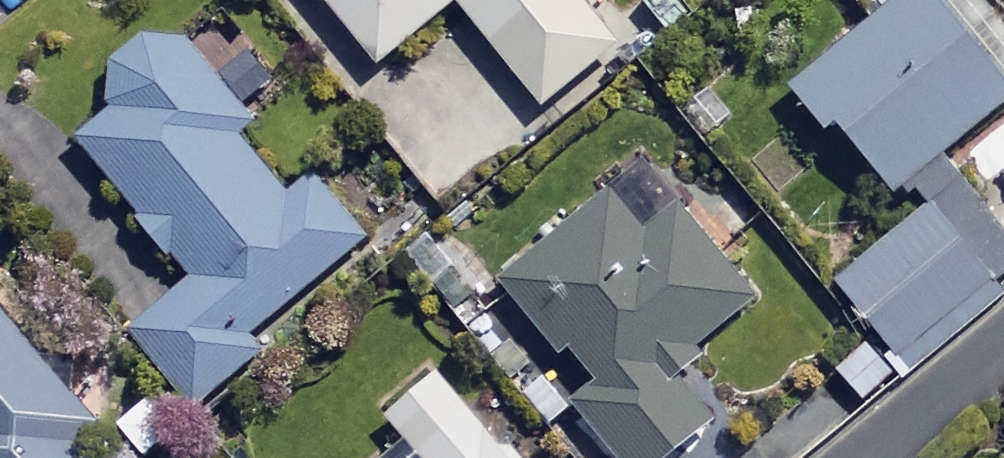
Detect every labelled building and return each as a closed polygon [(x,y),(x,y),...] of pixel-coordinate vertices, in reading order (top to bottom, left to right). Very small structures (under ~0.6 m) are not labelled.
[(372,58),(443,0),(324,0),(372,58)] [(536,100),(612,38),(581,0),(454,0),(536,100)] [(1003,92),(1003,84),(934,0),(884,0),(784,83),(818,124),(828,117),(907,212),(831,275),(904,363),(1003,279),(1003,236),(933,151),(1003,92)] [(248,113),(163,15),(94,74),(113,97),(71,133),(188,270),(123,325),(190,404),(257,347),(243,331),(359,232),(306,169),(282,189),(230,128),(248,113)] [(606,187),(498,280),(585,381),(566,398),(618,457),(653,457),(705,414),(663,365),(748,291),(669,199),(639,225),(606,187)] [(0,310),(0,457),(75,457),(61,442),(89,419),(0,310)] [(861,334),(825,363),(852,396),(888,367),(861,334)] [(433,365),(379,409),(402,437),(378,457),(510,457),(433,365)]
